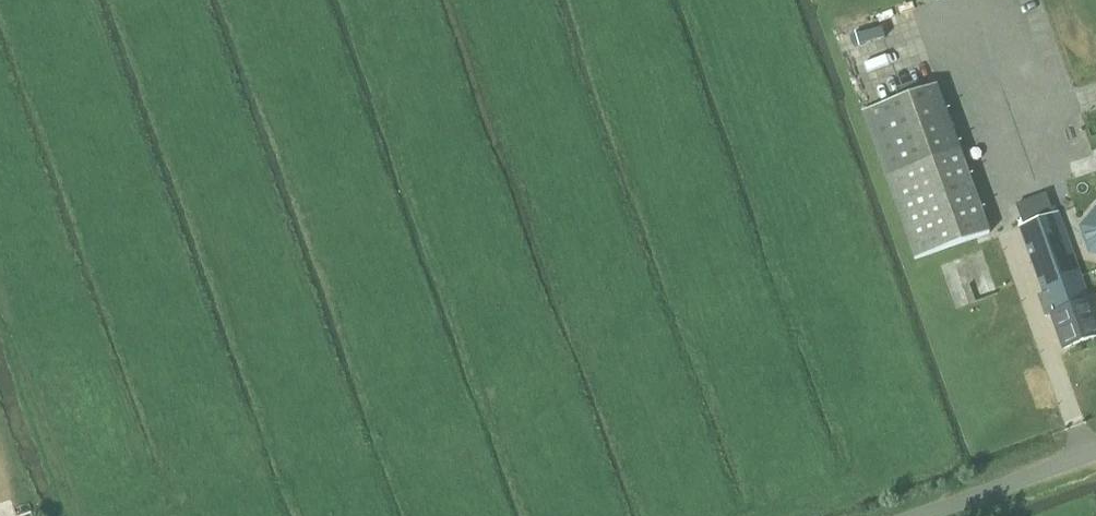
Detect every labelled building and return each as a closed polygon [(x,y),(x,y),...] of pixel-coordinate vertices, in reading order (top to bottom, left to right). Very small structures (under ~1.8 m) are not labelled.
[(885,180),(960,152),(934,85),(860,114),(885,180)] [(960,152),(885,180),(916,262),(990,234),(960,152)] [(1092,249),(1095,250),(1095,208),(1083,224),(1092,249)] [(1065,349),(1095,337),(1095,313),(1058,214),(1020,228),(1065,349)]
